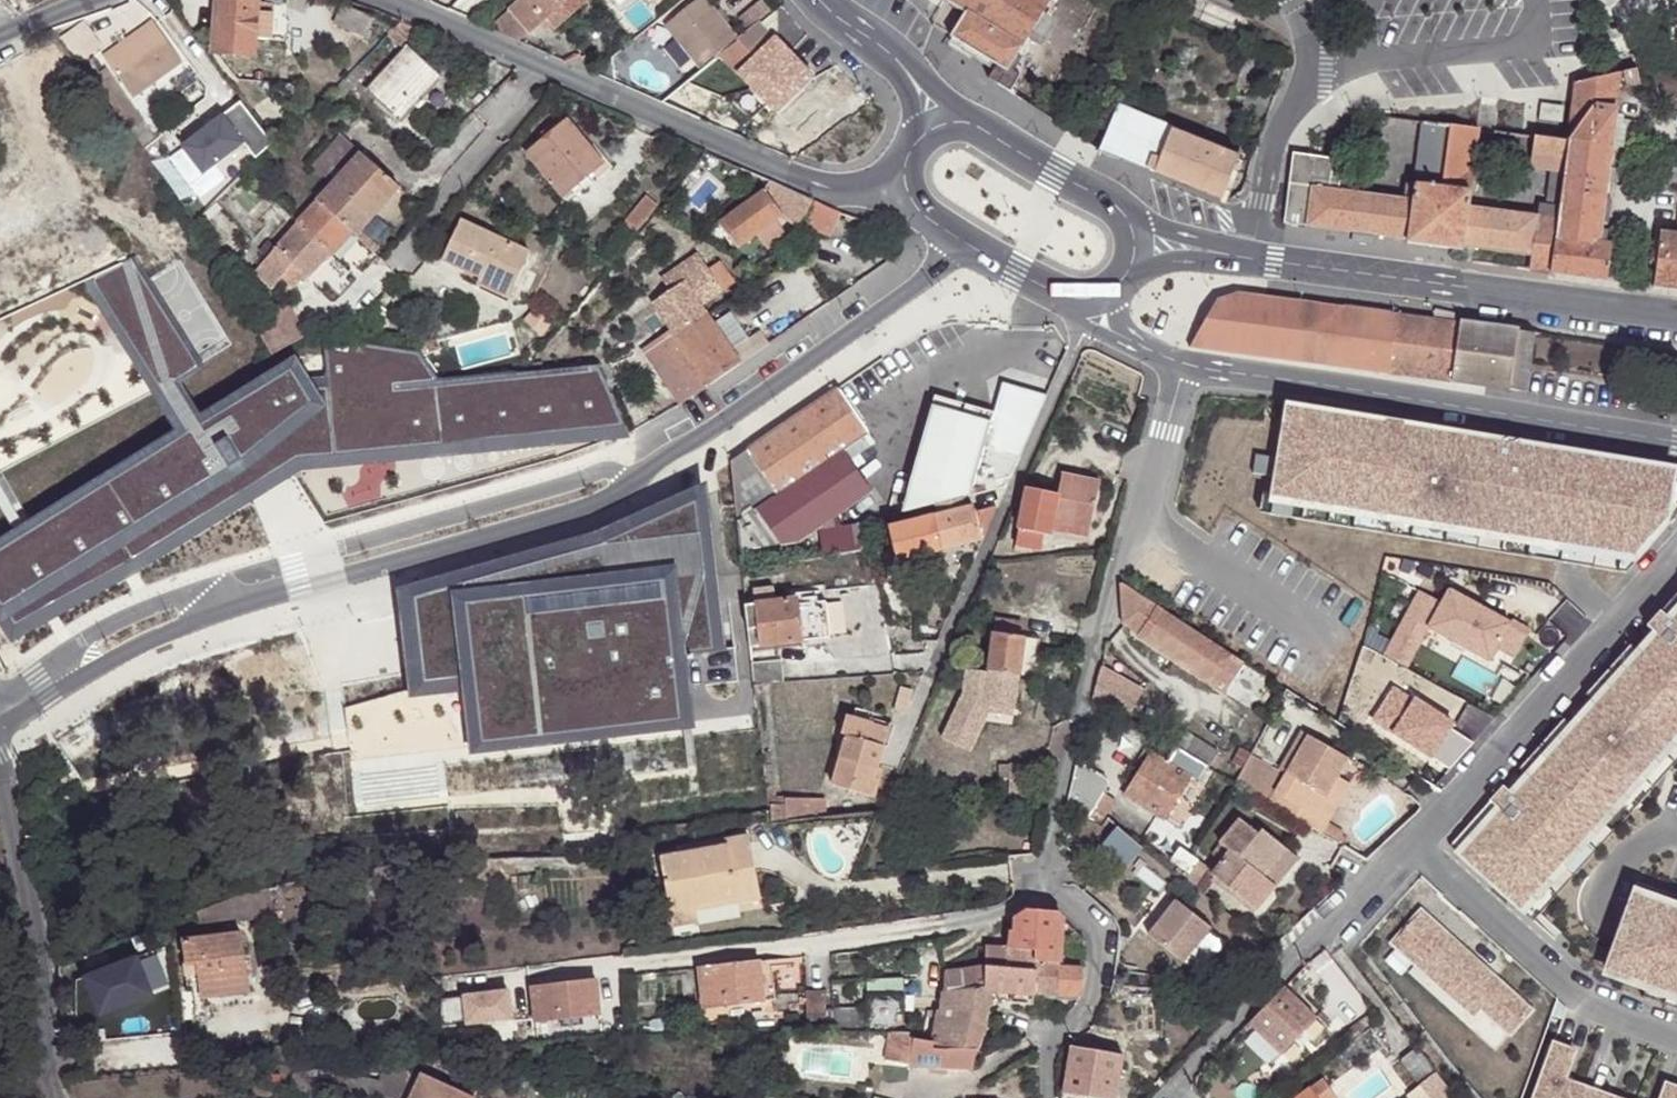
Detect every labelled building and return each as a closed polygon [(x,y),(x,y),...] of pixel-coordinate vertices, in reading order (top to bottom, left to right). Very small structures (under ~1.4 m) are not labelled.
[(254,54),(254,37),(271,37),(272,11),(256,10),(256,0),(216,0),(213,51),(254,54)] [(510,11),(528,33),(539,25),(544,19),(567,0),(522,0),(510,11)] [(549,24),(553,29),(586,0),(567,0),(544,19),(549,24)] [(738,41),(705,0),(694,0),(664,25),(701,71),(738,41)] [(963,13),(948,37),(994,66),(988,77),(1009,91),(1023,70),(1012,64),(1027,40),(1041,49),(1057,22),(1043,13),(1050,2),(1047,0),(941,0),(963,13)] [(365,37),(373,19),(342,5),(334,24),(365,37)] [(661,103),(688,115),(734,82),(722,67),(728,63),(778,114),(814,79),(776,39),(776,10),(738,41),(701,71),(661,103)] [(488,30),(517,43),(528,33),(510,11),(488,30)] [(137,97),(184,59),(152,18),(104,55),(137,97)] [(544,19),(539,25),(543,29),(549,24),(544,19)] [(103,46),(84,20),(62,35),(81,62),(103,46)] [(421,30),(402,21),(387,36),(401,47),(421,30)] [(400,122),(440,81),(406,50),(368,92),(400,122)] [(368,72),(359,63),(331,90),(341,99),(368,72)] [(106,67),(92,77),(99,86),(113,77),(106,67)] [(1639,84),(1636,67),(1622,70),(1625,87),(1639,84)] [(1614,110),(1619,71),(1618,71),(1574,81),(1572,105),(1614,110)] [(113,77),(99,86),(137,138),(149,129),(113,77)] [(1550,271),(1606,279),(1611,244),(1596,242),(1603,196),(1609,197),(1616,148),(1622,148),(1625,126),(1621,126),(1621,120),(1613,119),(1614,110),(1572,105),(1567,140),(1563,171),(1557,219),(1550,271)] [(1099,150),(1222,199),(1238,157),(1118,110),(1099,150)] [(564,197),(604,166),(564,116),(540,135),(545,141),(530,153),(564,197)] [(1419,134),(1421,122),(1409,120),(1407,132),(1419,134)] [(1444,171),(1450,125),(1423,122),(1415,184),(1441,188),(1444,171)] [(1471,192),(1478,129),(1450,125),(1444,171),(1458,173),(1456,190),(1471,192)] [(334,187),(319,204),(353,234),(357,237),(401,188),(363,154),(339,133),(310,166),(334,187)] [(1563,171),(1567,140),(1533,136),(1530,167),(1563,171)] [(1293,154),(1284,222),(1407,238),(1413,200),(1329,189),(1335,158),(1293,154)] [(1528,268),(1550,271),(1557,219),(1469,207),(1471,192),(1456,190),(1458,173),(1444,171),(1441,188),(1415,184),(1413,200),(1407,238),(1407,242),(1463,249),(1463,245),(1530,254),(1528,268)] [(1666,175),(1663,193),(1676,195),(1676,176),(1666,175)] [(812,199),(774,183),(721,223),(740,248),(783,216),(794,231),(812,199)] [(658,206),(645,195),(621,224),(633,234),(658,206)] [(842,210),(812,199),(803,223),(833,234),(842,210)] [(353,234),(319,204),(256,274),(275,292),(287,278),(296,287),(305,278),(310,282),(353,234)] [(488,271),(517,286),(533,254),(464,219),(444,258),(484,279),(488,271)] [(1676,289),(1676,234),(1658,232),(1652,285),(1676,289)] [(654,303),(672,328),(677,335),(707,314),(702,307),(735,284),(721,264),(711,271),(707,267),(705,268),(698,258),(666,280),(672,290),(654,303)] [(511,297),(517,286),(488,271),(484,279),(482,283),(511,297)] [(1190,347),(1453,380),(1455,320),(1237,292),(1218,299),(1190,347)] [(288,295),(253,317),(278,356),(312,334),(288,295)] [(111,348),(104,333),(30,366),(61,435),(237,357),(212,303),(111,348)] [(692,358),(711,386),(741,365),(708,316),(707,314),(677,335),(692,358)] [(1455,320),(1453,380),(1520,390),(1522,381),(1509,379),(1511,362),(1518,362),(1519,355),(1513,354),(1516,328),(1455,320)] [(125,321),(106,329),(114,347),(132,339),(125,321)] [(662,377),(692,358),(677,335),(672,328),(643,349),(662,377)] [(1535,331),(1516,328),(1513,354),(1519,355),(1518,362),(1511,362),(1509,379),(1522,381),(1520,390),(1525,390),(1527,390),(1535,331)] [(436,339),(423,343),(429,353),(439,349),(436,339)] [(0,544),(0,641),(4,648),(146,577),(309,477),(455,459),(619,449),(595,372),(430,390),(417,350),(335,342),(336,406),(331,407),(304,363),(0,544)] [(681,406),(711,386),(692,358),(662,377),(681,406)] [(893,517),(930,507),(937,505),(964,497),(1007,485),(1019,458),(1020,457),(1048,394),(1014,384),(999,392),(985,444),(976,442),(919,425),(893,517)] [(838,389),(732,461),(738,523),(755,512),(838,457),(844,452),(869,435),(838,389)] [(1288,401),(1279,459),(1256,455),(1253,474),(1275,478),(1269,515),(1624,574),(1676,515),(1676,465),(1288,401)] [(874,444),(869,435),(844,452),(850,461),(874,444)] [(865,495),(838,457),(755,512),(778,545),(782,551),(865,495)] [(1016,543),(1041,548),(1044,534),(1050,536),(1051,528),(1089,535),(1100,482),(1062,474),(1058,494),(1027,488),(1016,543)] [(937,505),(940,515),(967,509),(964,497),(937,505)] [(437,681),(711,646),(695,502),(670,513),(598,547),(425,599),(437,681)] [(932,517),(941,549),(982,538),(983,539),(983,538),(997,507),(976,512),(974,507),(967,509),(940,515),(932,517)] [(755,512),(738,523),(741,551),(778,545),(755,512)] [(900,561),(941,549),(932,517),(890,528),(899,561),(888,563),(891,576),(903,573),(900,561)] [(824,557),(872,548),(867,524),(842,532),(841,524),(819,528),(824,557)] [(941,549),(900,561),(903,573),(905,578),(935,570),(941,549)] [(1172,614),(1123,582),(1122,587),(1123,622),(1141,634),(1140,636),(1226,693),(1246,663),(1244,661),(1172,614)] [(1443,603),(1421,591),(1398,631),(1420,644),(1430,627),(1491,660),(1497,649),(1514,658),(1530,629),(1514,620),(1511,624),(1450,590),(1443,603)] [(1450,844),(1534,920),(1676,761),(1676,593),(1450,844)] [(808,660),(813,659),(811,640),(816,640),(812,598),(746,605),(750,646),(806,640),(808,660)] [(1015,689),(1021,650),(1022,637),(1017,636),(1019,622),(993,618),(986,672),(964,668),(962,682),(1015,689)] [(1406,669),(1420,644),(1398,631),(1384,657),(1406,669)] [(1038,639),(1022,637),(1021,650),(1036,652),(1038,639)] [(782,660),(752,662),(754,685),(783,683),(782,660)] [(1092,699),(1126,718),(1142,691),(1100,667),(1092,699)] [(1015,689),(962,682),(960,695),(941,739),(971,752),(988,711),(1012,714),(1015,689)] [(1269,801),(1322,832),(1327,824),(1351,784),(1338,776),(1348,760),(1301,732),(1290,749),(1298,754),(1285,775),(1275,791),(1269,801)] [(474,810),(559,804),(554,733),(441,741),(443,769),(471,767),(474,810)] [(872,798),(872,797),(877,782),(872,780),(881,747),(845,737),(830,785),(870,797),(872,798)] [(1143,766),(1153,751),(1147,747),(1138,762),(1143,766)] [(1298,754),(1290,749),(1278,770),(1285,775),(1298,754)] [(772,751),(761,751),(766,796),(776,796),(772,751)] [(1191,775),(1153,751),(1143,766),(1126,794),(1163,818),(1191,775)] [(1278,774),(1264,765),(1251,757),(1237,783),(1251,790),(1264,798),(1278,774)] [(1098,825),(1104,814),(1114,799),(1104,792),(1110,784),(1109,779),(1077,759),(1065,808),(1098,825)] [(337,765),(341,833),(430,828),(427,760),(337,765)] [(1010,765),(1009,793),(1035,794),(1036,765),(1010,765)] [(769,822),(786,821),(816,818),(816,798),(784,798),(785,806),(767,807),(768,812),(769,822)] [(826,798),(816,798),(816,818),(826,817),(826,798)] [(1256,908),(1275,883),(1263,873),(1285,846),(1261,827),(1257,832),(1240,818),(1220,842),(1230,850),(1211,874),(1256,908)] [(725,846),(660,857),(672,927),(698,922),(696,912),(695,906),(738,898),(739,904),(761,899),(749,835),(724,839),(725,846)] [(1180,865),(1189,851),(1181,846),(1171,859),(1180,865)] [(1263,873),(1275,883),(1297,856),(1285,846),(1263,873)] [(1199,858),(1189,851),(1180,865),(1189,872),(1199,858)] [(1637,882),(1606,968),(1648,984),(1676,994),(1676,897),(1637,882)] [(1149,928),(1185,956),(1211,922),(1175,893),(1149,928)] [(738,898),(695,906),(696,912),(739,904),(738,898)] [(1532,1010),(1421,910),(1392,943),(1469,1013),(1477,1004),(1510,1034),(1532,1010)] [(1009,933),(1005,949),(1036,950),(1036,965),(1060,966),(1062,919),(1054,912),(1026,911),(1012,920),(1013,934),(1009,933)] [(199,961),(203,984),(204,994),(255,987),(247,929),(185,937),(189,962),(199,961)] [(1035,992),(1079,995),(1081,967),(1060,966),(1036,965),(1036,950),(1005,949),(985,947),(984,968),(1035,971),(1035,992)] [(1185,956),(1177,951),(1168,965),(1180,972),(1189,959),(1185,956)] [(141,954),(87,973),(100,1011),(155,992),(141,954)] [(745,961),(750,1000),(761,998),(756,960),(745,961)] [(192,986),(203,984),(199,961),(189,962),(192,986)] [(701,1005),(750,1000),(745,961),(696,967),(701,1005)] [(1015,991),(1035,992),(1035,971),(984,968),(959,971),(958,988),(991,990),(1015,991)] [(959,971),(944,973),(942,1010),(942,1011),(986,1013),(991,990),(958,988),(959,971)] [(531,1020),(595,1013),(591,979),(528,986),(531,1020)] [(1648,984),(1642,998),(1676,1011),(1676,994),(1648,984)] [(1292,1066),(1328,1030),(1285,989),(1250,1025),(1292,1066)] [(1035,992),(1015,991),(1014,1003),(1034,1003),(1035,992)] [(807,1021),(827,1021),(826,994),(807,994),(807,1021)] [(833,1009),(833,1029),(854,1029),(854,1021),(904,1022),(903,994),(853,994),(854,1009),(833,1009)] [(924,1028),(899,1028),(899,1036),(913,1038),(911,1052),(909,1065),(908,1068),(972,1071),(977,1051),(931,1051),(939,1010),(928,1010),(924,1028)] [(942,1010),(939,1010),(931,1051),(977,1051),(986,1013),(942,1011),(942,1010)] [(1436,1071),(1401,1024),(1391,1031),(1407,1052),(1399,1059),(1419,1085),(1436,1071)] [(899,1036),(887,1034),(884,1059),(909,1065),(911,1052),(913,1038),(899,1036)] [(1555,1043),(1535,1097),(1616,1097),(1565,1079),(1576,1051),(1555,1043)] [(1125,1056),(1071,1047),(1062,1093),(1081,1097),(1118,1097),(1125,1056)] [(427,1072),(424,1071),(411,1097),(478,1097),(427,1072)] [(1309,1090),(1298,1097),(1336,1097),(1323,1080),(1309,1090)] [(1667,1084),(1662,1097),(1676,1097),(1676,1088),(1667,1084)]
